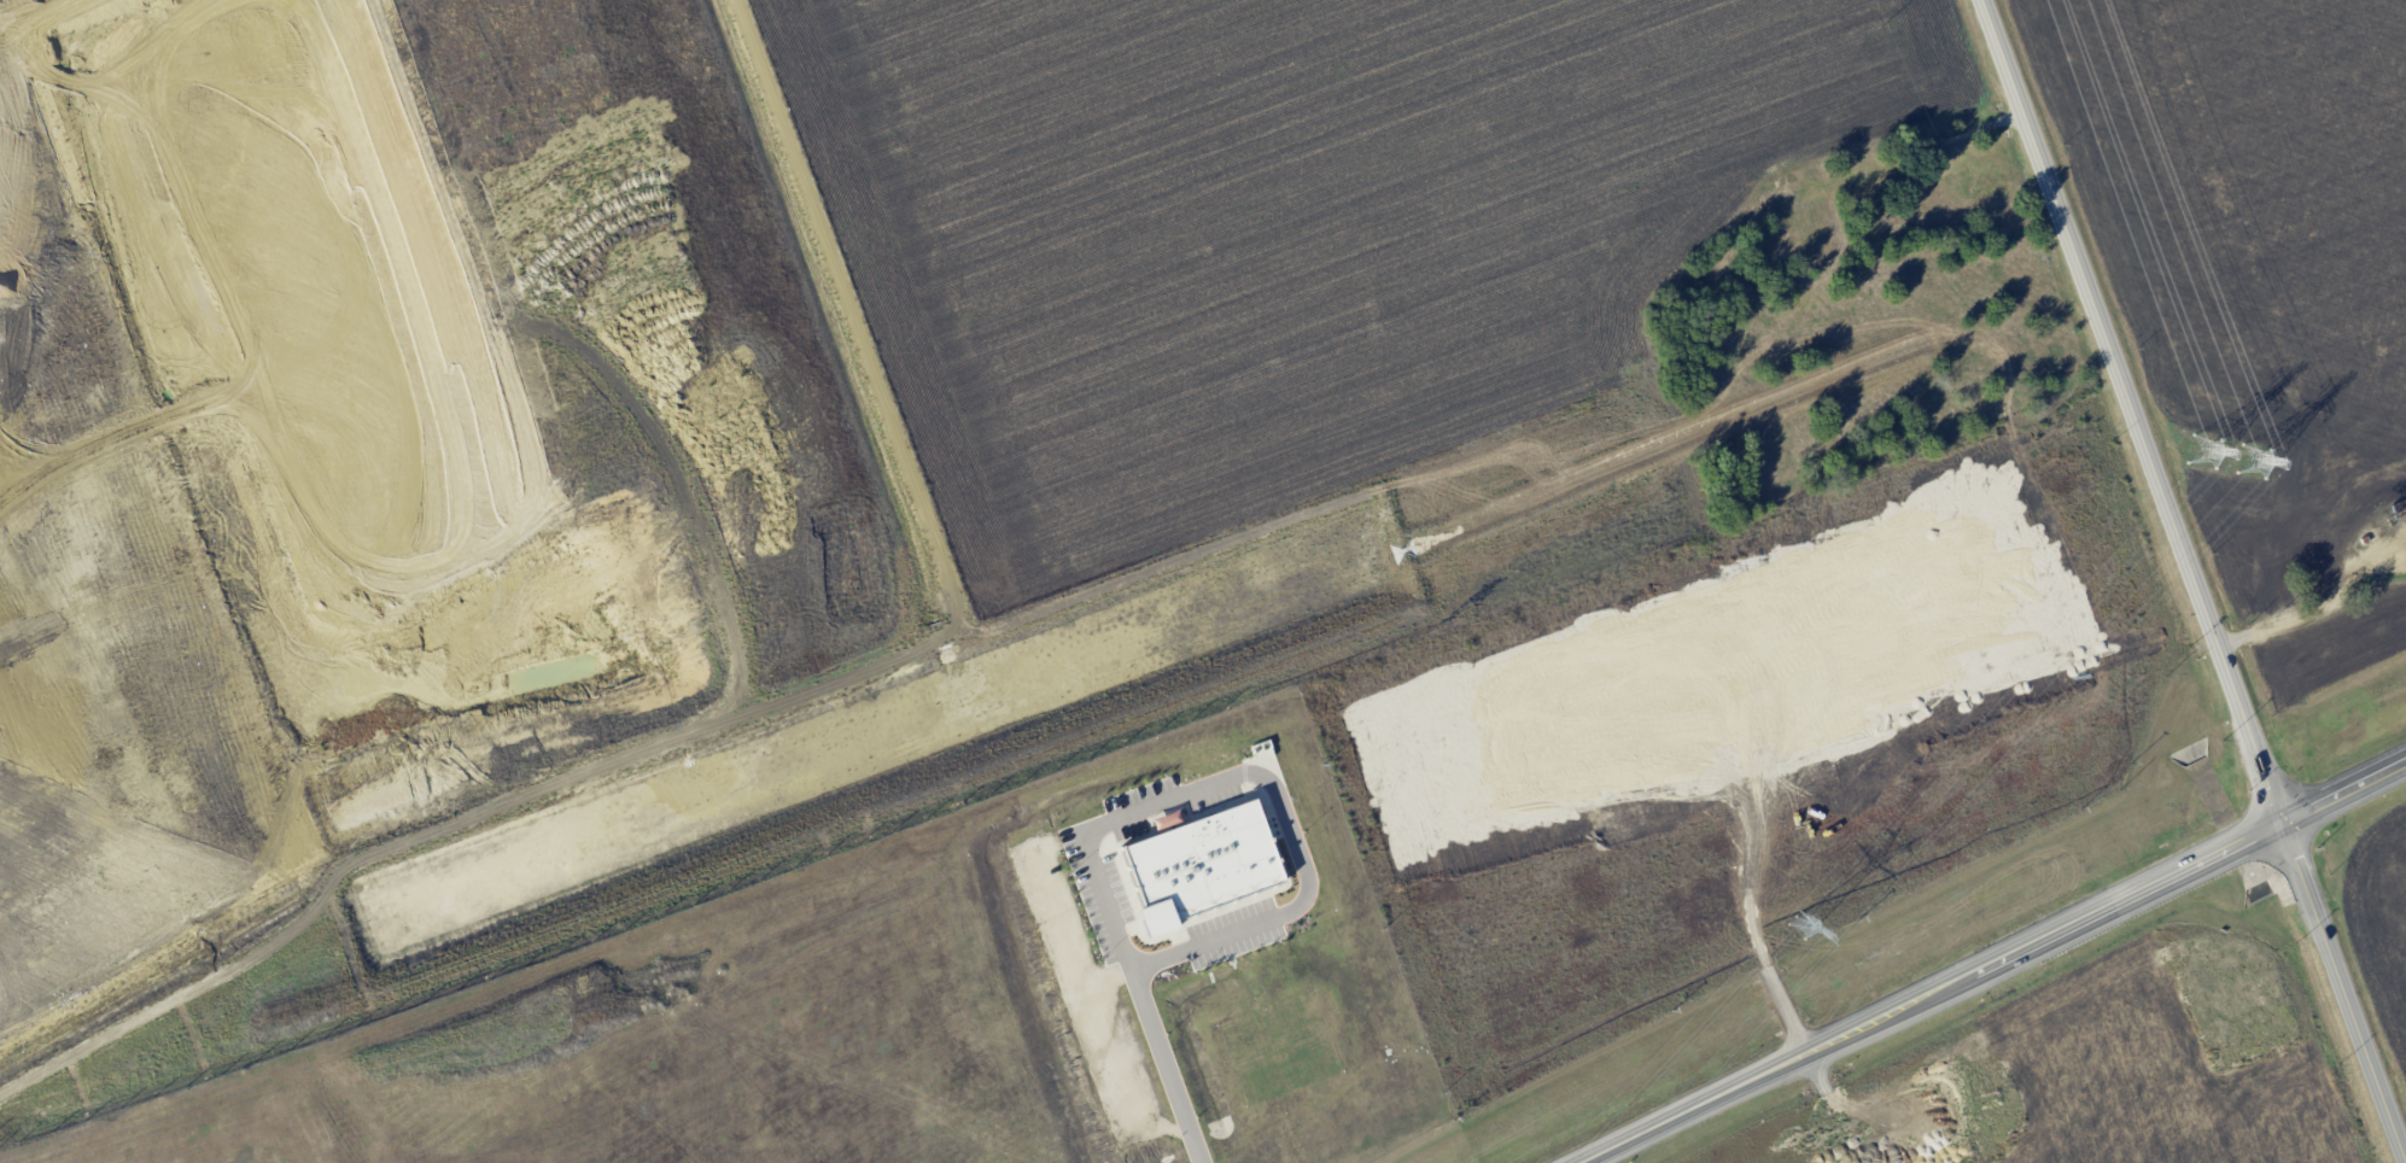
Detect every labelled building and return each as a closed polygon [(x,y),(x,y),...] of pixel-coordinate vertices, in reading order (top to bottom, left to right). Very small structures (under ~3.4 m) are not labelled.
[(1277,883),(1251,800),(1117,841),(1136,903),(1129,905),(1138,936),(1170,926),(1167,916),(1277,883)]
